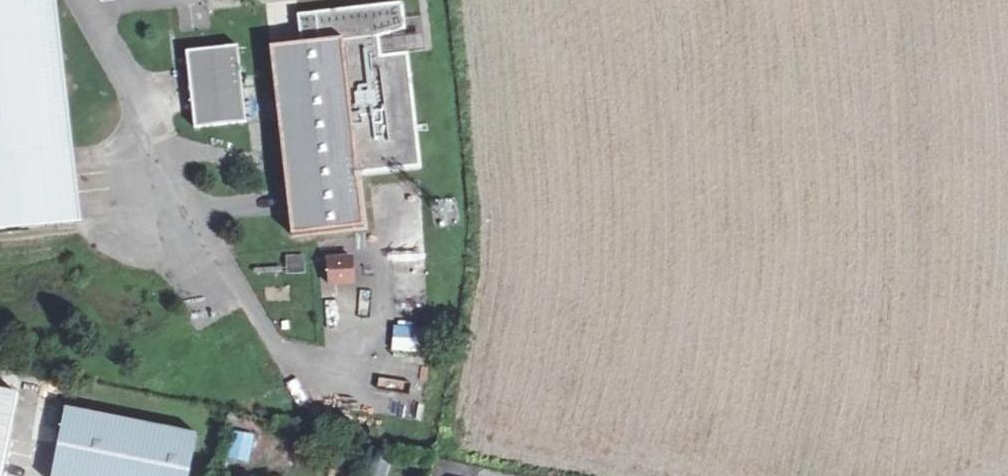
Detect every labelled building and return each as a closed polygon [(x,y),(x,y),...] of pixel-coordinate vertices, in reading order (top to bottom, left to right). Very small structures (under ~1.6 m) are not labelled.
[(61,153),(41,2),(4,7),(4,0),(0,0),(0,160),(61,153)] [(403,4),(295,13),(302,46),(274,50),(293,237),(365,228),(359,177),(419,169),(409,56),(381,59),(382,39),(405,30),(403,4)] [(190,49),(198,126),(250,120),(241,44),(190,49)] [(0,161),(0,235),(70,227),(61,154),(0,161)] [(352,255),(324,255),(324,286),(353,286),(352,255)] [(306,257),(293,258),(294,271),(307,269),(306,257)] [(19,395),(0,391),(0,475),(1,475),(19,395)] [(201,435),(69,406),(54,475),(191,475),(201,435)]
